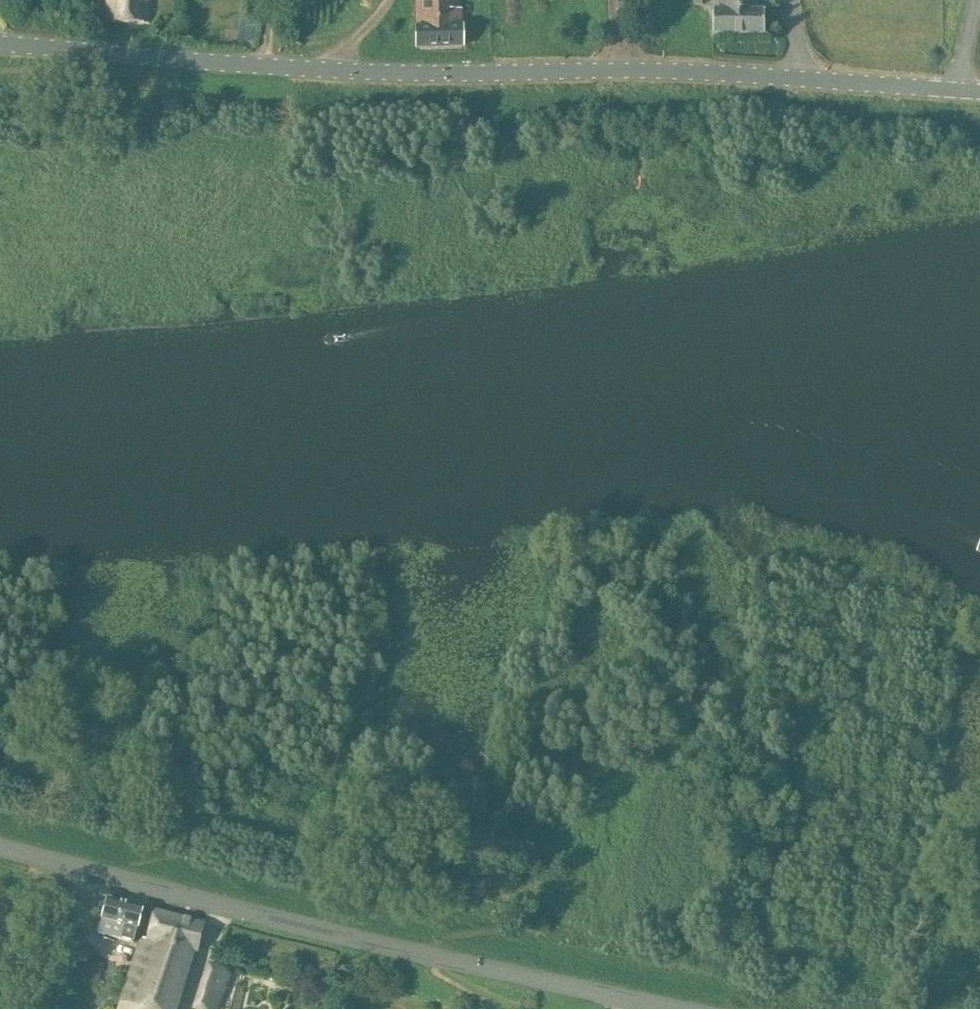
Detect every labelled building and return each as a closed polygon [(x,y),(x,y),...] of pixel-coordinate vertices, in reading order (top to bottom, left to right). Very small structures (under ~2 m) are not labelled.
[(106,21),(149,22),(149,0),(108,0),(106,21)] [(417,47),(463,46),(461,10),(459,10),(458,0),(416,0),(417,27),(415,27),(417,47)] [(764,36),(764,0),(713,0),(713,36),(764,36)] [(103,919),(104,919),(100,932),(134,941),(138,927),(138,928),(144,906),(109,897),(103,919)] [(121,1008),(176,1008),(195,952),(197,952),(205,924),(156,910),(148,940),(143,938),(123,1002),(121,1008)] [(230,972),(207,965),(193,1008),(219,1008),(230,972)]
